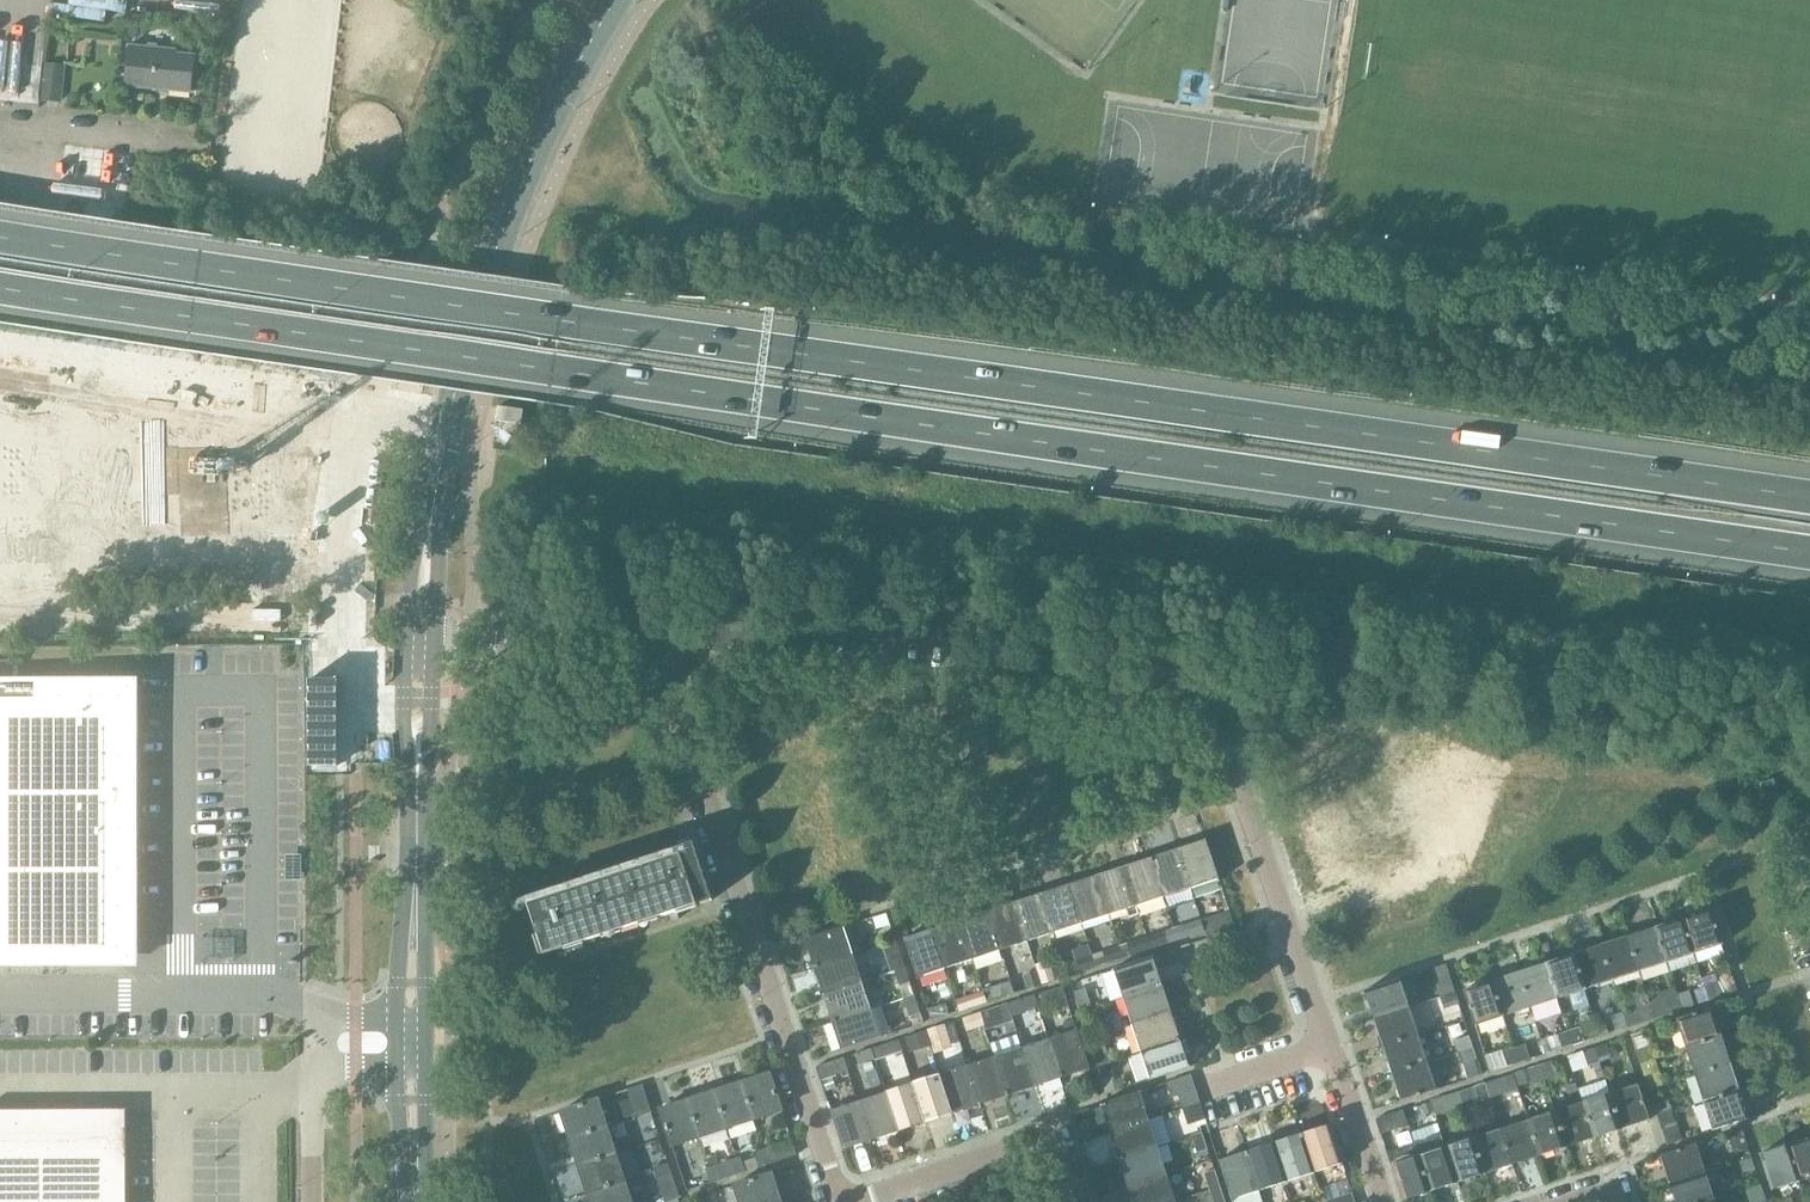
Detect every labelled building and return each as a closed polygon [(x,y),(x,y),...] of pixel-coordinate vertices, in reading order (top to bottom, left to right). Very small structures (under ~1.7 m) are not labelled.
[(125,85),(192,92),(196,56),(177,54),(177,52),(176,52),(176,50),(129,46),(125,85)] [(40,98),(62,100),(65,69),(43,67),(40,98)] [(380,192),(377,217),(389,218),(393,194),(380,192)] [(498,406),(496,421),(521,424),(524,410),(498,406)] [(57,578),(57,495),(125,495),(125,511),(233,511),(233,508),(253,508),(253,577),(302,577),(302,466),(234,466),(234,456),(37,429),(0,429),(0,577),(57,578)] [(950,670),(965,672),(968,646),(953,644),(950,670)] [(0,681),(0,964),(119,964),(137,947),(137,927),(138,681),(0,681)] [(1760,783),(1765,801),(1779,796),(1774,779),(1760,783)] [(1206,839),(1178,848),(1192,890),(1220,881),(1206,839)] [(678,848),(680,855),(529,904),(536,925),(535,926),(545,955),(558,950),(560,958),(567,955),(565,948),(595,938),(598,945),(605,943),(602,936),(633,926),(635,933),(642,931),(640,923),(671,913),(673,921),(680,919),(677,911),(696,905),(713,900),(694,843),(678,848)] [(1178,848),(1151,857),(1165,899),(1192,890),(1178,848)] [(1151,857),(1124,866),(1137,908),(1165,899),(1151,857)] [(1124,866),(1096,875),(1110,917),(1127,911),(1129,917),(1139,913),(1137,908),(1124,866)] [(1096,875),(1069,884),(1083,926),(1110,917),(1096,875)] [(1069,884),(1041,893),(1055,935),(1083,926),(1069,884)] [(1041,893),(1014,902),(1028,944),(1055,935),(1041,893)] [(1014,902),(987,911),(1000,953),(1028,944),(1014,902)] [(1711,909),(1683,918),(1695,954),(1722,945),(1711,909)] [(987,911),(959,920),(973,962),(1000,953),(987,911)] [(1229,911),(1202,919),(1205,930),(1208,938),(1236,930),(1229,911)] [(1683,918),(1656,927),(1667,963),(1695,954),(1683,918)] [(1202,919),(1174,928),(1178,938),(1205,930),(1202,919)] [(959,920),(932,929),(946,971),(973,962),(959,920)] [(804,939),(814,967),(855,953),(846,926),(804,939)] [(1656,927),(1628,936),(1640,972),(1667,963),(1656,927)] [(1174,928),(1147,937),(1150,947),(1178,938),(1174,928)] [(946,971),(932,929),(904,938),(918,979),(946,971)] [(194,936),(194,958),(238,958),(238,936),(194,936)] [(1628,936),(1601,945),(1613,981),(1640,972),(1628,936)] [(1147,937),(1120,946),(1123,956),(1150,947),(1147,937)] [(1601,945),(1574,954),(1585,990),(1613,981),(1601,945)] [(1120,946),(1092,954),(1095,965),(1123,956),(1120,946)] [(891,955),(895,971),(906,967),(901,952),(891,955)] [(814,967),(823,995),(864,981),(855,953),(814,967)] [(1095,965),(1092,954),(1065,963),(1069,973),(1095,965)] [(1574,954),(1546,963),(1558,999),(1585,990),(1574,954)] [(1112,970),(1121,998),(1163,984),(1154,956),(1112,970)] [(1050,960),(1036,964),(1038,970),(1042,984),(1056,979),(1055,978),(1050,960)] [(1546,963),(1519,972),(1530,1008),(1558,999),(1546,963)] [(1431,969),(1440,997),(1455,992),(1446,964),(1431,969)] [(906,967),(895,971),(900,985),(910,982),(906,967)] [(1038,970),(1023,975),(1027,987),(1028,989),(1043,985),(1042,984),(1038,970)] [(1519,972),(1491,981),(1503,1017),(1530,1008),(1519,972)] [(1365,990),(1374,1019),(1409,1007),(1418,1004),(1409,976),(1365,990)] [(1737,991),(1733,976),(1721,980),(1725,995),(1737,991)] [(1721,980),(1705,985),(1710,1000),(1725,995),(1721,980)] [(823,995),(832,1022),(874,1009),(864,981),(823,995)] [(1006,981),(991,986),(995,998),(995,999),(1011,994),(1010,993),(1006,981)] [(1503,1017),(1491,981),(1464,990),(1476,1025),(1503,1017)] [(1121,998),(1130,1025),(1172,1012),(1163,984),(1121,998)] [(1063,985),(1035,994),(1039,1004),(1066,996),(1063,985)] [(1074,991),(1080,1010),(1092,1006),(1086,987),(1074,991)] [(1689,991),(1677,995),(1682,1009),(1693,1006),(1689,991)] [(1455,992),(1440,997),(1444,1008),(1459,1004),(1455,992)] [(1039,1004),(1035,994),(1008,1002),(1011,1013),(1039,1004)] [(1677,995),(1665,999),(1670,1013),(1682,1009),(1677,995)] [(905,999),(909,1014),(919,1011),(915,996),(905,999)] [(928,1009),(932,1020),(950,1014),(946,1003),(928,1009)] [(1001,1006),(982,1013),(986,1025),(988,1031),(1007,1025),(1001,1006)] [(1374,1019),(1383,1046),(1418,1034),(1409,1007),(1374,1019)] [(1677,1020),(1686,1047),(1721,1036),(1712,1008),(1677,1020)] [(874,1009),(832,1022),(841,1050),(883,1036),(874,1009)] [(1634,1009),(1622,1013),(1627,1027),(1638,1024),(1634,1009)] [(981,1012),(963,1018),(967,1031),(986,1025),(982,1013),(981,1012)] [(1130,1025),(1139,1053),(1181,1039),(1172,1012),(1130,1025)] [(1611,1017),(1615,1031),(1627,1027),(1622,1013),(1611,1017)] [(1067,1031),(1049,1036),(1063,1078),(1091,1069),(1077,1027),(1074,1019),(1064,1022),(1067,1031)] [(945,1024),(927,1030),(935,1053),(953,1047),(945,1024)] [(1579,1027),(1568,1031),(1572,1045),(1584,1041),(1579,1027)] [(927,1030),(906,1037),(911,1052),(932,1045),(927,1030)] [(1568,1031),(1556,1035),(1561,1049),(1572,1045),(1568,1031)] [(1392,1073),(1427,1062),(1434,1059),(1425,1032),(1418,1034),(1383,1046),(1392,1073)] [(1087,1038),(1096,1066),(1111,1061),(1102,1033),(1087,1038)] [(1454,1040),(1458,1052),(1473,1047),(1469,1035),(1454,1040)] [(1049,1036),(1022,1045),(1036,1087),(1063,1078),(1049,1036)] [(1686,1047),(1695,1075),(1730,1063),(1721,1036),(1686,1047)] [(1181,1039),(1139,1053),(1148,1081),(1190,1067),(1181,1039)] [(897,1040),(871,1049),(875,1059),(901,1050),(897,1040)] [(1606,1044),(1594,1048),(1599,1063),(1611,1059),(1606,1044)] [(1022,1045),(995,1054),(1008,1096),(1036,1087),(1022,1045)] [(1525,1045),(1514,1048),(1518,1063),(1530,1059),(1525,1045)] [(1458,1052),(1467,1079),(1481,1075),(1473,1047),(1458,1052)] [(1636,1052),(1639,1062),(1654,1058),(1651,1047),(1636,1052)] [(1514,1048),(1502,1052),(1507,1066),(1518,1063),(1514,1048)] [(1594,1048),(1583,1052),(1587,1067),(1599,1063),(1594,1048)] [(875,1059),(871,1049),(856,1054),(859,1064),(875,1059)] [(995,1054),(967,1063),(981,1105),(1008,1096),(995,1054)] [(817,1067),(821,1080),(849,1070),(845,1057),(817,1067)] [(1654,1058),(1639,1062),(1643,1075),(1658,1070),(1654,1058)] [(1551,1061),(1540,1065),(1545,1080),(1556,1076),(1551,1061)] [(1427,1062),(1392,1073),(1401,1101),(1437,1089),(1427,1062)] [(967,1063),(940,1073),(953,1114),(981,1105),(967,1063)] [(1695,1075),(1704,1103),(1739,1091),(1730,1063),(1695,1075)] [(1540,1065),(1529,1068),(1534,1083),(1545,1080),(1540,1065)] [(866,1073),(870,1087),(881,1083),(876,1070),(866,1073)] [(770,1073),(742,1082),(755,1119),(782,1110),(770,1073)] [(940,1073),(912,1082),(926,1123),(953,1114),(940,1073)] [(1179,1095),(1183,1108),(1200,1103),(1191,1075),(1167,1082),(1172,1097),(1179,1095)] [(1102,1079),(1106,1093),(1115,1090),(1111,1076),(1102,1079)] [(1497,1079),(1485,1083),(1490,1098),(1502,1094),(1497,1079)] [(742,1082),(715,1091),(727,1128),(755,1119),(742,1082)] [(912,1082),(885,1091),(899,1132),(926,1123),(912,1082)] [(1490,1098),(1485,1083),(1475,1086),(1480,1101),(1490,1098)] [(627,1089),(633,1105),(648,1100),(643,1084),(627,1089)] [(1638,1084),(1610,1093),(1622,1129),(1649,1120),(1638,1084)] [(715,1091),(688,1100),(700,1137),(727,1128),(715,1091)] [(885,1091),(857,1100),(871,1141),(899,1132),(885,1091)] [(1100,1104),(1109,1132),(1151,1118),(1142,1091),(1100,1104)] [(1739,1091),(1704,1103),(1713,1130),(1748,1119),(1739,1091)] [(1610,1093),(1583,1102),(1595,1138),(1622,1129),(1610,1093)] [(1442,1097),(1431,1101),(1436,1116),(1447,1112),(1442,1097)] [(561,1111),(570,1138),(607,1126),(598,1099),(561,1111)] [(648,1100),(633,1105),(636,1116),(651,1112),(648,1100)] [(700,1137),(688,1100),(660,1109),(672,1146),(700,1137)] [(871,1141),(857,1100),(830,1109),(844,1150),(871,1141)] [(1419,1105),(1424,1119),(1436,1116),(1431,1101),(1419,1105)] [(1654,1106),(1658,1117),(1672,1113),(1668,1101),(1654,1106)] [(1583,1102),(1555,1111),(1567,1147),(1595,1138),(1583,1102)] [(1200,1103),(1183,1108),(1188,1124),(1205,1119),(1200,1103)] [(109,1141),(109,1139),(108,1139),(108,1140),(77,1140),(77,1139),(76,1139),(76,1111),(0,1110),(0,1201),(109,1201),(109,1141)] [(1376,1119),(1381,1134),(1408,1125),(1403,1110),(1376,1119)] [(1555,1111),(1528,1120),(1540,1156),(1567,1147),(1555,1111)] [(1672,1113),(1658,1117),(1661,1129),(1676,1124),(1672,1113)] [(1109,1132),(1118,1159),(1160,1146),(1151,1118),(1109,1132)] [(1528,1120),(1501,1129),(1512,1165),(1540,1156),(1528,1120)] [(1329,1123),(1302,1133),(1315,1174),(1343,1165),(1329,1123)] [(570,1138),(579,1166),(616,1153),(607,1126),(570,1138)] [(1501,1129),(1473,1138),(1485,1174),(1512,1165),(1501,1129)] [(1728,1133),(1737,1161),(1751,1157),(1742,1129),(1728,1133)] [(1192,1136),(1197,1153),(1208,1149),(1202,1132),(1192,1136)] [(1302,1133),(1274,1142),(1288,1184),(1315,1174),(1302,1133)] [(1442,1136),(1416,1145),(1415,1145),(1430,1192),(1457,1183),(1446,1147),(1442,1136)] [(1473,1138),(1446,1147),(1457,1183),(1485,1174),(1473,1138)] [(1787,1145),(1799,1181),(1809,1177),(1809,1138),(1787,1145)] [(792,1140),(766,1148),(771,1163),(797,1155),(792,1140)] [(1274,1142),(1246,1151),(1260,1193),(1288,1184),(1274,1142)] [(1415,1145),(1416,1145),(1415,1142),(1390,1150),(1394,1164),(1391,1165),(1403,1201),(1430,1192),(1415,1145)] [(1660,1156),(1669,1183),(1705,1171),(1696,1144),(1660,1156)] [(1799,1181),(1787,1145),(1759,1154),(1771,1190),(1799,1181)] [(1118,1159),(1127,1187),(1169,1173),(1160,1146),(1118,1159)] [(771,1163),(766,1148),(755,1152),(759,1167),(771,1163)] [(1260,1193),(1246,1151),(1219,1160),(1232,1201),(1260,1193)] [(579,1166),(588,1193),(625,1181),(616,1153),(579,1166)] [(746,1172),(741,1157),(731,1160),(736,1175),(746,1172)] [(1751,1157),(1737,1161),(1741,1173),(1755,1168),(1751,1157)] [(726,1162),(718,1165),(723,1179),(731,1177),(726,1162)] [(653,1168),(657,1180),(672,1175),(668,1163),(653,1168)] [(723,1179),(718,1165),(707,1169),(712,1183),(723,1179)] [(1205,1172),(1210,1189),(1220,1186),(1215,1169),(1205,1172)] [(1676,1201),(1704,1201),(1714,1199),(1705,1171),(1669,1183),(1676,1201)] [(740,1201),(775,1201),(781,1200),(772,1173),(735,1185),(740,1201)] [(1132,1201),(1173,1201),(1178,1200),(1169,1173),(1127,1187),(1132,1201)] [(657,1180),(661,1191),(676,1186),(672,1175),(657,1180)] [(591,1201),(632,1201),(625,1181),(588,1193),(591,1201)] [(661,1191),(664,1201),(667,1201),(680,1198),(676,1186),(661,1191)] [(1220,1186),(1210,1189),(1215,1201),(1226,1201),(1220,1186)] [(1324,1201),(1355,1201),(1352,1193),(1324,1201)]
